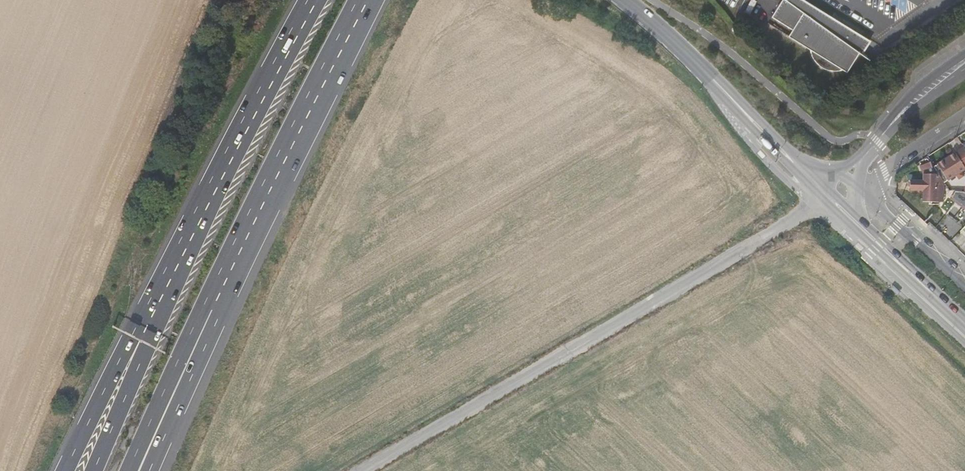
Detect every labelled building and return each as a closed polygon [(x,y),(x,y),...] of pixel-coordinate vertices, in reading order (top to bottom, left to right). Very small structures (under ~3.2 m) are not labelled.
[(847,74),(866,43),(830,21),(832,18),(802,0),(784,0),(773,18),(793,31),(789,37),(810,51),(811,54),(814,59),(818,64),(822,67),(828,71),(833,72),(837,72),(841,72),(842,70),(847,74)] [(940,174),(942,178),(945,182),(957,174),(962,171),(964,169),(959,161),(964,158),(964,155),(961,148),(934,166),(940,174)] [(941,200),(946,195),(941,195),(941,192),(939,192),(939,178),(942,178),(940,174),(928,174),(928,179),(916,179),(916,188),(928,188),(928,200),(941,200)] [(962,191),(951,190),(950,196),(964,206),(964,191),(962,191)]
